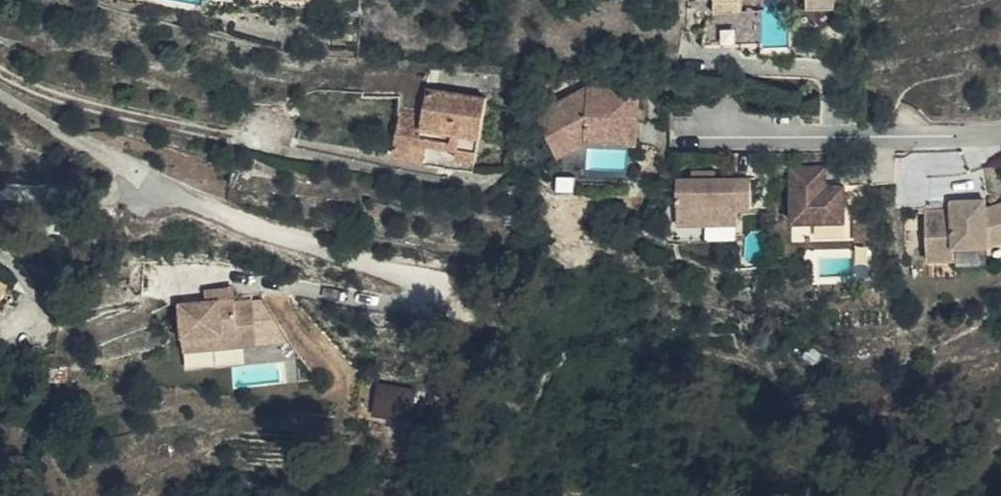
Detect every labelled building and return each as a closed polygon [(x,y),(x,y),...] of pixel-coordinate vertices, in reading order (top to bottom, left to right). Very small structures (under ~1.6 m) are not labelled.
[(715,9),(744,8),(744,0),(714,0),(715,9)] [(744,8),(715,9),(708,9),(709,41),(767,41),(767,8),(744,8)] [(427,86),(427,76),(427,71),(366,68),(365,88),(402,91),(400,107),(401,107),(409,108),(423,111),(427,86)] [(584,90),(584,84),(583,84),(538,111),(550,131),(564,123),(574,143),(587,135),(638,139),(641,87),(599,85),(598,91),(584,90)] [(398,127),(394,151),(410,154),(412,139),(429,141),(458,146),(460,133),(480,136),(486,95),(427,86),(423,111),(409,108),(406,128),(398,127)] [(401,107),(398,127),(406,128),(409,108),(401,107)] [(564,123),(550,131),(560,150),(574,143),(564,123)] [(476,159),(480,136),(460,133),(458,146),(457,156),(476,159)] [(412,139),(410,154),(426,156),(429,141),(412,139)] [(588,165),(630,164),(629,145),(588,146),(588,165)] [(693,165),(693,174),(717,173),(717,165),(693,165)] [(831,185),(831,165),(795,165),(794,217),(849,218),(849,186),(831,185)] [(717,173),(693,174),(681,173),(680,218),(739,220),(740,204),(753,205),(753,174),(717,173)] [(1000,248),(1000,211),(985,216),(971,217),(970,206),(952,207),(952,212),(950,217),(947,218),(926,219),(929,268),(956,266),(956,254),(991,252),(1000,248)] [(971,217),(985,216),(984,206),(970,206),(971,217)] [(920,219),(926,219),(947,218),(950,217),(952,212),(952,207),(919,209),(920,219)] [(874,213),(857,213),(858,236),(874,237),(874,213)] [(739,220),(680,218),(680,235),(739,237),(739,220)] [(817,233),(849,233),(848,221),(817,221),(817,233)] [(929,277),(990,273),(990,265),(1000,261),(1000,248),(991,252),(956,254),(956,266),(929,268),(929,277)] [(9,284),(0,280),(0,301),(9,284)] [(260,310),(242,313),(242,305),(187,313),(194,361),(217,357),(216,349),(265,341),(260,310)] [(265,341),(216,349),(217,357),(266,350),(265,341)] [(379,380),(375,411),(413,416),(418,386),(379,380)]
